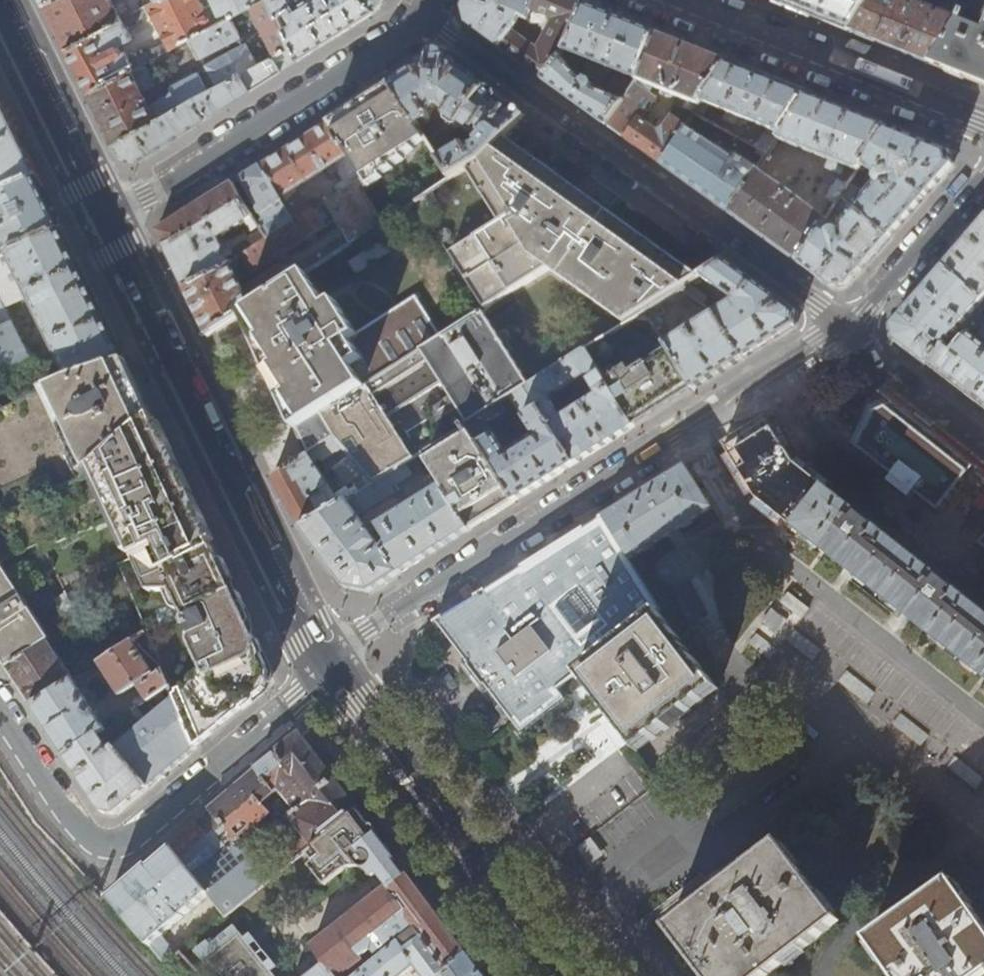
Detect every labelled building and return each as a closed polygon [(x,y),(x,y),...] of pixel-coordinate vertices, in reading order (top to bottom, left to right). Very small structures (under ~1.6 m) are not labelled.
[(45,5),(53,20),(66,48),(122,19),(112,0),(53,0),(45,5)] [(212,27),(198,0),(158,0),(132,14),(122,19),(66,48),(87,92),(144,62),(183,43),(212,27)] [(124,1),(132,14),(158,0),(124,0),(124,1)] [(222,22),(230,18),(249,8),(265,0),(211,0),(222,22)] [(249,8),(274,56),(295,45),(272,0),(265,0),(249,8)] [(295,45),(301,58),(336,37),(379,9),(370,0),(272,0),(295,45)] [(379,9),(385,0),(370,0),(379,9)] [(464,10),(468,25),(490,41),(528,69),(544,80),(569,47),(586,5),(572,0),(470,0),(464,10)] [(796,9),(805,13),(809,15),(815,17),(850,31),(855,24),(871,0),(773,0),(796,9)] [(855,24),(850,31),(882,44),(889,47),(903,52),(930,63),(958,19),(959,20),(964,13),(962,12),(965,8),(948,1),(943,13),(931,8),(918,3),(919,0),(918,0),(915,0),(915,1),(911,0),(871,0),(855,24)] [(637,84),(658,34),(622,20),(586,5),(569,47),(544,80),(574,102),(607,126),(637,84)] [(230,18),(222,22),(212,27),(183,43),(185,47),(194,42),(202,57),(240,37),(230,18)] [(959,20),(958,19),(930,63),(940,67),(958,74),(983,84),(983,25),(982,30),(959,20)] [(729,63),(689,47),(658,34),(637,84),(607,126),(635,146),(661,165),(696,113),(695,113),(729,63)] [(295,45),(274,56),(257,65),(218,86),(208,92),(113,143),(117,151),(121,159),(135,163),(171,140),(251,90),(301,58),(295,45)] [(206,66),(218,86),(257,65),(246,45),(206,66)] [(390,85),(422,135),(434,127),(435,121),(435,120),(439,110),(446,110),(451,117),(450,120),(451,126),(460,132),(465,130),(474,136),(480,136),(482,134),(488,139),(483,145),(473,151),(466,149),(442,166),(452,181),(468,170),(482,162),(504,137),(518,123),(524,116),(504,101),(439,54),(418,68),(390,85)] [(144,62),(87,92),(100,117),(113,143),(208,92),(197,73),(169,88),(172,94),(148,106),(141,92),(150,88),(152,83),(150,80),(152,79),(144,62)] [(776,82),(729,63),(695,113),(696,113),(704,118),(709,105),(732,114),(729,122),(741,126),(742,124),(752,128),(755,122),(769,128),(757,147),(769,153),(778,139),(808,94),(776,82)] [(362,103),(329,124),(362,177),(339,191),(331,196),(326,200),(325,201),(337,221),(344,234),(351,245),(384,224),(363,190),(369,186),(370,187),(384,179),(383,176),(394,169),(393,167),(405,159),(404,157),(415,150),(414,148),(426,140),(422,135),(390,85),(362,103)] [(846,110),(808,94),(778,139),(830,160),(827,167),(842,173),(844,166),(858,171),(862,166),(887,126),(846,110)] [(0,104),(0,196),(23,187),(37,179),(30,165),(11,125),(1,104),(0,104)] [(757,147),(704,118),(696,113),(661,165),(694,189),(729,214),(758,170),(769,153),(757,147)] [(297,144),(261,167),(295,220),(319,205),(315,201),(306,206),(296,189),(329,168),(332,173),(337,170),(343,181),(336,186),(339,191),(362,177),(329,124),(297,144)] [(919,139),(887,126),(862,166),(877,176),(878,183),(877,184),(876,182),(871,187),(873,189),(858,207),(852,202),(858,193),(849,186),(847,188),(841,198),(889,240),(921,204),(953,166),(950,152),(919,139)] [(482,162),(468,170),(500,224),(450,255),(485,311),(485,312),(550,271),(626,325),(646,312),(683,289),(690,284),(699,279),(652,245),(593,202),(535,160),(504,137),(482,162)] [(267,237),(295,220),(261,167),(246,176),(241,179),(262,214),(266,212),(269,217),(258,225),(259,226),(263,231),(267,237)] [(826,220),(758,170),(729,214),(761,237),(798,264),(821,227),(826,220)] [(62,232),(48,201),(37,179),(23,187),(0,196),(0,239),(1,241),(0,242),(0,259),(62,232)] [(841,198),(847,188),(838,183),(828,198),(836,204),(837,203),(841,198)] [(250,231),(259,226),(258,225),(243,203),(233,184),(200,205),(156,232),(161,241),(172,264),(185,290),(228,263),(225,258),(230,255),(228,250),(223,253),(217,239),(245,222),(250,231)] [(889,240),(841,198),(837,203),(852,212),(837,231),(834,230),(832,231),(830,232),(821,227),(798,264),(833,289),(848,287),(866,266),(889,240)] [(325,201),(319,205),(295,220),(267,237),(240,255),(249,269),(254,272),(258,271),(337,221),(325,201)] [(970,238),(945,267),(983,301),(983,300),(983,221),(970,238)] [(240,255),(267,237),(263,231),(236,248),(240,255)] [(126,360),(113,333),(82,270),(62,232),(0,259),(0,363),(18,402),(68,379),(126,360)] [(351,245),(344,234),(315,253),(316,255),(286,275),(280,266),(249,285),(241,290),(228,263),(185,290),(197,313),(204,328),(208,337),(240,317),(303,276),(351,245)] [(349,263),(356,274),(390,252),(382,241),(349,263)] [(735,302),(716,314),(744,360),(766,346),(797,327),(797,312),(726,261),(718,267),(701,277),(735,302)] [(949,340),(983,301),(945,267),(921,294),(894,326),(895,341),(910,352),(928,365),(946,346),(953,351),(964,339),(961,336),(954,344),(949,340)] [(303,276),(240,317),(255,346),(295,428),(320,413),(440,338),(412,295),(351,332),(330,300),(322,305),(303,276)] [(690,284),(683,289),(692,296),(704,305),(708,298),(690,284)] [(692,296),(683,289),(646,312),(657,329),(663,324),(660,317),(665,313),(663,310),(681,298),(687,302),(692,296)] [(334,439),(343,450),(350,457),(374,484),(405,465),(414,459),(388,420),(441,386),(467,426),(527,387),(529,386),(482,312),(440,338),(320,413),(295,428),(305,447),(309,455),(334,439)] [(646,312),(626,325),(586,350),(635,428),(667,408),(694,391),(666,345),(657,329),(646,312)] [(716,314),(666,345),(694,391),(721,374),(744,360),(716,314)] [(964,339),(953,351),(946,346),(928,365),(969,397),(983,409),(983,345),(970,334),(969,333),(964,339)] [(604,447),(635,428),(586,350),(529,386),(527,387),(575,465),(604,447)] [(18,402),(0,410),(0,516),(76,481),(64,456),(70,453),(59,431),(66,427),(88,472),(153,417),(137,384),(126,360),(68,379),(18,402)] [(515,502),(540,487),(575,465),(527,387),(467,426),(515,502)] [(879,413),(863,447),(939,512),(969,475),(889,410),(879,413)] [(88,472),(80,478),(76,481),(0,516),(0,657),(32,705),(74,679),(75,679),(50,641),(51,639),(2,564),(38,547),(41,552),(116,518),(134,557),(157,547),(170,572),(213,549),(186,490),(153,417),(88,472)] [(421,455),(438,482),(470,531),(489,519),(515,502),(467,426),(421,455)] [(343,450),(334,439),(309,455),(276,476),(274,478),(286,500),(301,529),(302,529),(303,530),(374,484),(350,457),(331,469),(346,485),(341,487),(345,494),(337,499),(313,463),(320,459),(322,462),(343,450)] [(411,475),(405,465),(374,484),(303,530),(323,557),(346,588),(371,593),(384,584),(434,553),(470,531),(438,482),(409,500),(412,505),(405,510),(402,504),(389,512),(393,518),(378,527),(391,548),(387,555),(371,535),(375,533),(371,527),(368,529),(358,517),(394,492),(392,488),(411,475)] [(647,491),(604,518),(630,560),(713,507),(704,494),(686,467),(647,491)] [(834,485),(825,497),(810,485),(789,512),(803,524),(798,529),(842,564),(902,612),(976,671),(983,677),(983,607),(834,485)] [(630,560),(604,518),(585,530),(530,564),(470,601),(435,623),(485,688),(490,684),(524,732),(567,699),(560,689),(587,669),(663,611),(630,560)] [(236,716),(268,689),(272,673),(266,663),(263,655),(262,654),(250,627),(232,589),(213,549),(170,572),(157,547),(134,557),(117,564),(147,633),(153,648),(163,673),(170,689),(196,749),(236,716)] [(781,603),(802,620),(809,610),(788,594),(781,603)] [(720,683),(663,611),(587,669),(644,739),(720,683)] [(784,624),(772,614),(765,623),(777,633),(784,624)] [(819,652),(792,631),(785,639),(813,660),(819,652)] [(777,651),(756,635),(748,644),(769,661),(777,651)] [(155,699),(170,689),(163,673),(157,677),(134,642),(100,663),(122,696),(139,685),(150,702),(155,699)] [(874,695),(846,673),(839,682),(867,703),(874,695)] [(74,679),(32,705),(50,733),(65,757),(107,730),(74,679)] [(170,689),(155,699),(163,711),(118,748),(150,787),(175,766),(195,750),(196,749),(170,689)] [(928,738),(900,716),(894,724),(921,746),(928,738)] [(112,727),(107,730),(65,757),(83,784),(102,812),(117,815),(131,803),(150,787),(118,748),(112,727)] [(225,916),(270,880),(236,843),(270,814),(263,805),(279,790),(295,812),(288,818),(290,819),(286,822),(308,849),(358,810),(332,775),(300,733),(255,768),(257,770),(232,792),(171,846),(208,893),(225,916)] [(982,781),(954,759),(948,767),(975,789),(982,781)] [(401,770),(392,773),(402,786),(411,782),(401,770)] [(399,943),(416,930),(421,937),(446,971),(468,956),(423,897),(407,875),(405,876),(393,861),(395,859),(385,846),(379,837),(373,829),(358,810),(308,849),(305,852),(313,864),(309,867),(318,879),(319,879),(323,881),(325,882),(335,879),(344,873),(357,868),(369,873),(372,878),(373,878),(374,878),(379,874),(390,887),(387,890),(386,889),(310,948),(324,964),(309,975),(357,975),(399,943)] [(591,837),(577,847),(591,866),(605,856),(591,837)] [(703,975),(774,975),(839,922),(780,844),(667,928),(699,971),(703,975)] [(208,893),(171,846),(142,871),(110,899),(166,965),(176,956),(158,935),(175,921),(167,911),(172,907),(180,916),(208,893)] [(953,881),(868,940),(893,975),(983,975),(983,926),(953,881)] [(194,951),(219,975),(275,975),(265,964),(270,960),(255,941),(251,945),(235,927),(214,941),(211,938),(194,951)] [(399,943),(357,975),(402,975),(415,966),(423,975),(483,975),(468,956),(446,971),(421,937),(405,951),(399,943)]
